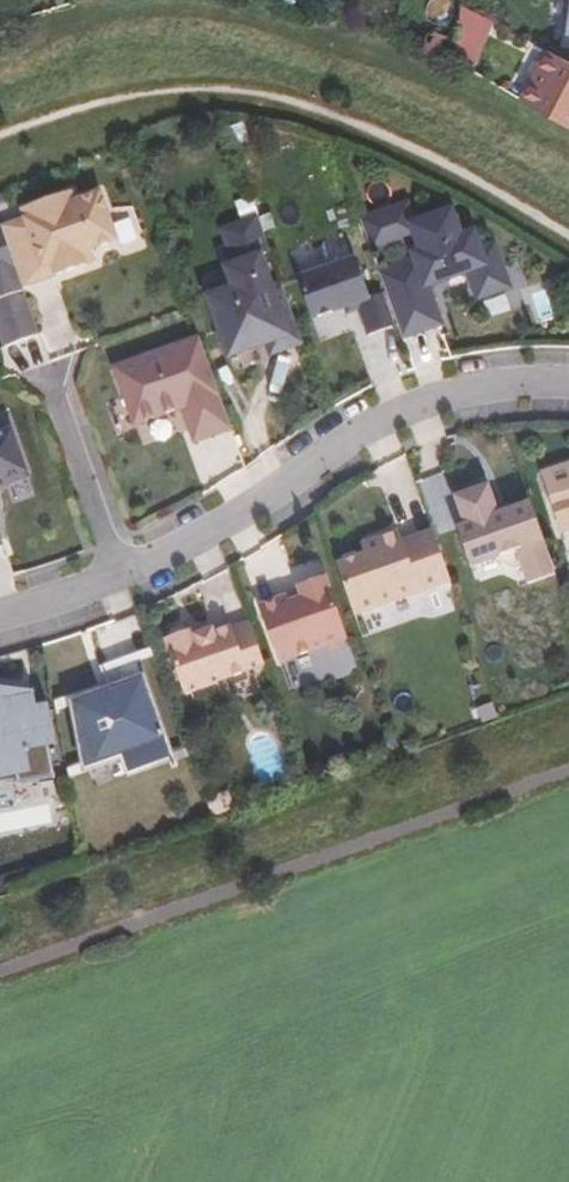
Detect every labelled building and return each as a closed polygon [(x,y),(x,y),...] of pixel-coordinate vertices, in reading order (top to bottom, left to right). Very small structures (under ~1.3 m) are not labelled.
[(449,1),(438,0),(428,0),(426,19),(447,21),(449,1)] [(493,21),(464,6),(460,39),(457,53),(478,62),(480,54),(493,21)] [(431,30),(425,50),(455,60),(457,53),(460,39),(431,30)] [(540,50),(520,102),(568,127),(568,64),(540,50)] [(455,60),(475,69),(478,62),(457,53),(455,60)] [(2,230),(23,288),(86,266),(83,259),(93,255),(92,251),(117,242),(100,194),(75,203),(72,195),(22,212),(25,220),(1,229),(2,230)] [(362,220),(372,248),(417,232),(423,249),(415,253),(418,260),(381,273),(403,335),(440,322),(426,284),(425,281),(441,275),(442,278),(470,268),(480,295),(508,285),(494,245),(480,251),(474,232),(460,236),(451,210),(414,224),(407,204),(362,220)] [(224,229),(235,262),(271,249),(260,216),(224,229)] [(40,336),(23,288),(2,230),(0,230),(0,336),(5,349),(21,343),(40,336)] [(232,286),(209,293),(230,358),(267,345),(271,355),(307,344),(275,247),(271,249),(235,262),(226,265),(232,286)] [(367,334),(395,324),(370,252),(302,275),(316,321),(358,308),(367,334)] [(83,259),(86,266),(96,262),(93,255),(83,259)] [(425,281),(426,284),(442,278),(441,275),(425,281)] [(196,439),(232,427),(200,337),(116,366),(136,423),(176,408),(174,403),(182,400),(196,439)] [(174,403),(176,408),(184,406),(182,400),(174,403)] [(1,482),(5,485),(26,478),(27,473),(12,430),(0,434),(0,482),(1,482)] [(553,468),(562,492),(550,497),(562,531),(568,528),(568,463),(553,468)] [(528,583),(557,573),(532,502),(499,514),(491,492),(459,503),(466,525),(458,528),(472,568),(501,558),(503,566),(515,569),(523,566),(528,583)] [(338,564),(355,614),(451,580),(433,529),(403,540),(399,530),(379,538),(383,548),(366,554),(338,564)] [(362,543),(366,554),(383,548),(379,538),(362,543)] [(328,580),(301,590),(303,595),(305,601),(292,606),(290,600),(262,610),(282,666),(324,651),(331,655),(343,650),(346,644),(349,642),(328,580)] [(290,600),(292,606),(305,601),(303,595),(290,600)] [(231,625),(211,632),(209,629),(196,633),(194,628),(192,629),(184,625),(173,629),(169,637),(167,638),(186,694),(265,668),(250,621),(233,627),(231,625)] [(110,687),(73,701),(86,771),(125,759),(132,780),(176,765),(146,678),(140,662),(107,674),(110,687)] [(18,689),(0,692),(0,782),(18,779),(19,784),(56,777),(50,744),(57,743),(49,704),(28,709),(24,690),(18,689)] [(474,726),(497,718),(491,701),(468,708),(474,726)]
